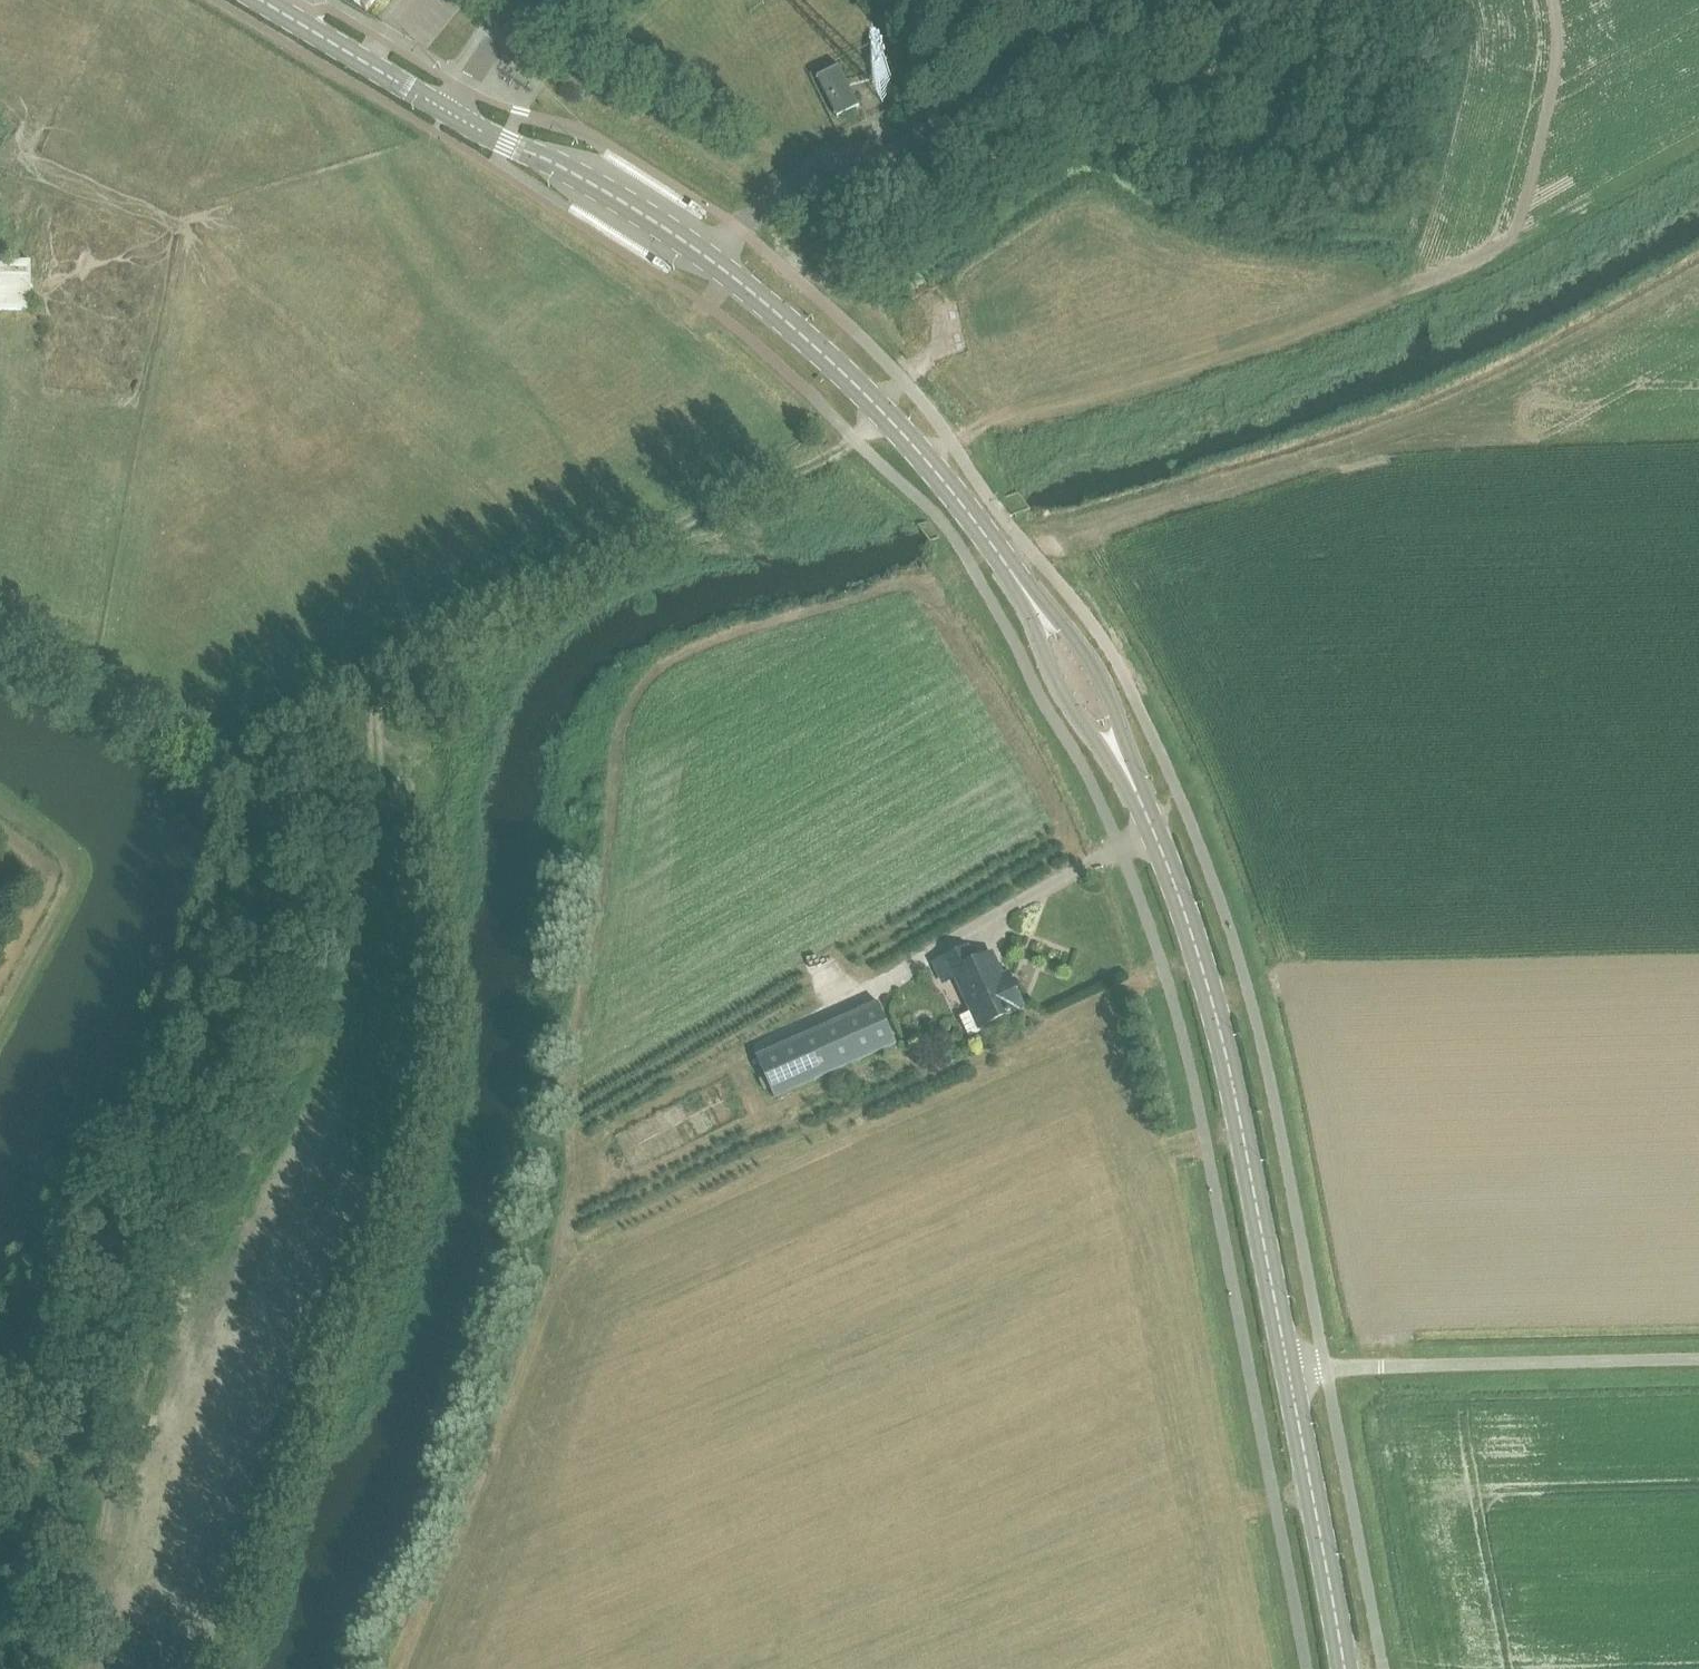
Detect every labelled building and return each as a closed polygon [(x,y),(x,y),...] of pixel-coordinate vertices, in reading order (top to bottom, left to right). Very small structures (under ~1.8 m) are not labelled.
[(367,12),(376,0),(352,0),(367,12)] [(837,118),(860,107),(839,67),(817,78),(837,118)] [(882,100),(927,100),(927,80),(882,80),(882,100)] [(31,310),(30,261),(6,261),(6,257),(0,257),(0,310),(31,310)] [(967,1034),(980,1028),(1025,1007),(1015,985),(1009,988),(993,953),(975,962),(968,948),(936,962),(945,982),(957,977),(972,1010),(960,1016),(967,1034)] [(775,1098),(898,1043),(880,1002),(757,1057),(775,1098)]
